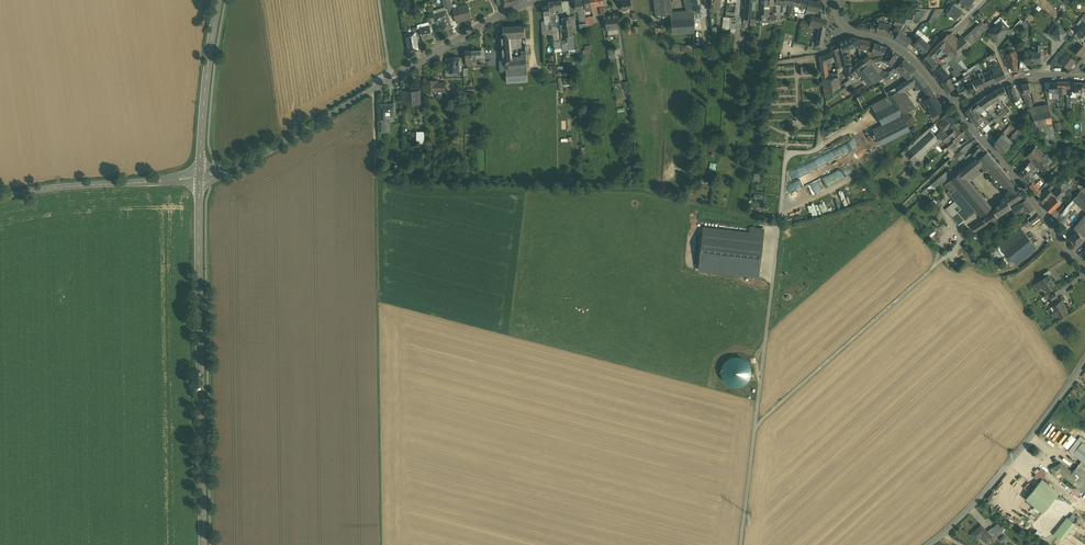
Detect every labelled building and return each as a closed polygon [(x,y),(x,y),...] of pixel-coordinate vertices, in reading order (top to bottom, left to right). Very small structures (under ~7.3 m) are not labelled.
[(575,0),(576,11),(581,10),(584,9),(582,0),(577,0),(575,0)] [(586,11),(590,10),(592,9),(591,6),(590,0),(584,0),(586,11)] [(620,1),(622,10),(627,10),(627,8),(632,8),(631,0),(630,0),(626,1),(626,0),(624,0),(620,1)] [(661,15),(671,14),(671,12),(669,0),(659,0),(661,15)] [(687,11),(694,11),(693,10),(691,0),(685,0),(687,11)] [(693,10),(694,9),(701,8),(699,0),(691,0),(693,10)] [(809,0),(807,10),(813,12),(816,2),(809,0)] [(959,2),(969,8),(974,0),(961,0),(959,2)] [(561,1),(554,2),(554,8),(555,10),(558,9),(559,12),(563,12),(562,6),(562,3),(561,1)] [(568,1),(562,3),(562,6),(565,6),(565,10),(566,10),(567,14),(570,13),(569,8),(568,1)] [(823,3),(816,2),(813,12),(816,13),(817,12),(820,12),(820,15),(820,17),(826,19),(824,8),(822,8),(823,3)] [(468,4),(453,8),(455,16),(457,22),(471,18),(468,4)] [(955,4),(953,7),(962,12),(963,9),(955,4)] [(952,6),(947,15),(957,20),(962,12),(953,7),(952,6)] [(693,18),(702,16),(701,10),(701,8),(694,9),(693,10),(694,11),(693,17),(693,18)] [(935,9),(930,19),(936,22),(937,21),(944,9),(935,9)] [(446,11),(435,14),(436,18),(435,18),(436,23),(442,21),(445,30),(452,28),(446,11)] [(616,15),(606,16),(607,22),(606,22),(607,30),(618,29),(616,15)] [(570,16),(564,17),(567,36),(567,37),(573,36),(570,16)] [(827,20),(815,17),(812,16),(810,25),(814,26),(815,25),(819,26),(825,28),(826,28),(827,20)] [(693,17),(671,18),(672,34),(694,32),(693,18),(693,17)] [(906,19),(896,17),(894,23),(894,24),(902,26),(904,23),(906,19)] [(1020,19),(1007,33),(1010,36),(1022,22),(1020,19)] [(1084,23),(1080,19),(1076,24),(1081,28),(1084,23)] [(988,28),(982,20),(963,37),(970,45),(988,28)] [(1001,21),(988,33),(996,42),(1009,30),(1005,25),(1005,26),(1000,22),(1001,21)] [(867,22),(866,25),(859,24),(858,30),(869,31),(871,23),(867,22)] [(884,23),(881,22),(881,23),(878,22),(878,24),(876,32),(886,35),(887,29),(889,24),(884,23)] [(876,24),(871,23),(869,31),(876,32),(878,24),(876,24)] [(1054,24),(1047,33),(1053,39),(1055,36),(1052,34),(1058,27),(1054,24)] [(524,25),(513,26),(513,36),(525,35),(524,25)] [(430,26),(420,28),(421,34),(422,38),(427,37),(427,39),(432,37),(430,26)] [(513,26),(503,27),(503,36),(503,37),(509,36),(513,36),(513,26)] [(825,28),(819,26),(819,28),(818,28),(817,31),(818,32),(818,33),(816,43),(822,45),(825,28)] [(1066,32),(1058,26),(1058,27),(1052,34),(1055,36),(1058,39),(1060,40),(1062,37),(1066,32)] [(904,29),(901,27),(900,30),(895,39),(906,47),(912,39),(905,35),(906,33),(903,31),(904,29)] [(900,30),(896,28),(895,29),(893,32),(892,31),(892,32),(887,29),(886,35),(895,39),(900,30)] [(1081,28),(1077,33),(1082,37),(1084,40),(1084,31),(1081,28)] [(1073,34),(1068,30),(1066,32),(1062,37),(1067,42),(1073,34)] [(413,33),(410,33),(410,35),(409,36),(407,37),(409,51),(416,50),(416,49),(418,48),(416,37),(415,32),(413,33)] [(947,35),(931,52),(935,55),(943,47),(942,46),(944,45),(946,47),(953,40),(947,35)] [(509,36),(503,37),(503,36),(501,36),(502,41),(503,57),(503,61),(505,61),(505,60),(510,60),(509,36)] [(852,37),(838,42),(839,44),(840,48),(842,52),(848,50),(850,49),(851,53),(856,51),(855,47),(859,48),(859,47),(861,40),(852,37)] [(930,46),(921,37),(917,40),(913,45),(917,48),(919,50),(923,54),(930,46)] [(956,43),(953,40),(946,47),(953,53),(957,56),(960,53),(962,51),(970,45),(963,37),(956,43)] [(872,42),(861,40),(859,47),(869,49),(870,49),(872,42)] [(1078,42),(1072,50),(1079,56),(1084,49),(1084,48),(1078,42)] [(886,47),(874,43),(871,52),(874,53),(879,54),(879,53),(882,54),(883,54),(884,51),(884,52),(884,51),(886,47)] [(839,44),(831,49),(832,52),(834,59),(839,57),(837,51),(840,48),(839,44)] [(883,59),(883,60),(891,66),(899,54),(891,49),(888,53),(883,59)] [(848,50),(842,52),(843,55),(845,69),(849,79),(852,77),(850,67),(852,67),(849,54),(848,50)] [(608,60),(615,59),(614,51),(607,52),(608,60)] [(866,53),(861,57),(862,58),(867,65),(868,64),(869,65),(873,62),(874,62),(872,60),(871,58),(874,53),(871,52),(868,51),(866,53)] [(957,56),(955,58),(954,59),(957,63),(963,56),(965,55),(962,51),(960,53),(957,56)] [(1015,51),(1005,54),(1006,58),(1009,67),(1010,67),(1016,64),(1015,59),(1017,55),(1015,51)] [(831,52),(819,57),(822,74),(827,73),(825,63),(834,60),(831,52)] [(1038,52),(1031,52),(1031,63),(1035,63),(1039,63),(1040,55),(1040,52),(1038,52)] [(932,58),(929,54),(923,61),(933,72),(939,66),(932,58)] [(1075,61),(1067,54),(1060,63),(1068,70),(1075,61)] [(459,57),(453,57),(453,58),(449,58),(449,68),(449,69),(453,68),(453,72),(458,72),(458,66),(459,57)] [(862,58),(852,67),(850,67),(852,77),(855,74),(856,74),(858,73),(861,70),(867,65),(862,58)] [(1054,58),(1049,64),(1052,66),(1057,60),(1054,58)] [(510,60),(505,60),(505,61),(506,69),(520,68),(519,59),(510,60)] [(896,68),(898,70),(908,79),(910,77),(916,69),(904,59),(896,68)] [(957,63),(954,59),(953,59),(948,62),(954,70),(961,66),(957,63)] [(883,71),(874,63),(873,62),(869,65),(878,75),(883,71)] [(867,65),(861,70),(868,77),(869,78),(874,84),(878,81),(879,80),(881,79),(869,65),(868,64),(867,65)] [(940,66),(939,66),(933,72),(939,80),(947,74),(943,69),(940,66)] [(954,70),(951,71),(953,75),(963,70),(961,67),(961,66),(954,70)] [(998,67),(992,70),(994,74),(992,75),(995,81),(1005,77),(1002,70),(1000,66),(998,67)] [(520,68),(506,69),(507,83),(528,81),(527,67),(520,68)] [(916,69),(910,77),(914,83),(919,89),(922,87),(927,84),(925,81),(916,69)] [(868,77),(861,70),(858,73),(864,80),(868,77)] [(889,72),(884,71),(883,71),(878,75),(881,79),(883,77),(889,73),(889,72)] [(983,77),(980,78),(980,79),(981,79),(984,86),(992,83),(995,81),(992,75),(991,73),(985,76),(983,77)] [(827,79),(822,80),(825,96),(840,86),(839,77),(836,78),(827,79)] [(914,83),(910,77),(908,79),(906,80),(910,86),(914,83)] [(874,84),(869,78),(865,82),(867,84),(869,86),(874,84)] [(962,78),(955,82),(956,86),(959,85),(959,86),(960,85),(959,83),(963,82),(962,78)] [(977,79),(974,81),(978,89),(984,86),(980,79),(980,78),(977,79)] [(949,79),(941,83),(945,88),(952,84),(950,82),(949,79)] [(896,87),(896,88),(898,91),(899,92),(904,89),(905,89),(910,86),(906,80),(896,87)] [(969,82),(967,84),(970,92),(975,90),(971,80),(969,81),(970,82),(969,82)] [(436,81),(427,81),(427,92),(436,92),(436,91),(442,91),(444,91),(444,83),(436,83),(436,81)] [(952,84),(945,88),(948,92),(951,90),(956,87),(956,86),(955,82),(952,84)] [(1057,82),(1048,82),(1048,89),(1049,92),(1055,92),(1057,92),(1058,92),(1057,87),(1057,82)] [(1028,83),(1022,84),(1022,89),(1023,94),(1027,93),(1030,93),(1028,83)] [(1082,83),(1074,83),(1074,84),(1074,91),(1082,92),(1082,83)] [(867,84),(857,90),(859,92),(869,86),(867,84)] [(927,84),(922,87),(928,97),(934,95),(927,84)] [(963,85),(960,87),(959,86),(959,85),(956,86),(956,87),(958,90),(959,92),(960,96),(966,93),(966,94),(967,94),(964,88),(963,85)] [(1016,94),(1012,85),(1007,87),(1010,96),(1017,106),(1021,103),(1016,94)] [(895,86),(889,89),(892,94),(897,91),(898,91),(896,88),(896,87),(895,86)] [(1003,87),(994,91),(995,91),(1000,98),(1003,101),(1006,99),(1004,95),(1005,95),(1006,94),(1003,87)] [(898,91),(897,91),(904,105),(911,102),(904,89),(899,92),(898,91)] [(1022,89),(1020,90),(1022,94),(1026,103),(1030,100),(1027,93),(1023,94),(1022,89)] [(419,91),(402,92),(402,104),(420,103),(420,96),(419,96),(419,91)] [(892,94),(888,96),(892,104),(875,112),(882,125),(897,117),(899,116),(907,112),(907,111),(904,105),(897,91),(892,94)] [(995,91),(986,96),(991,103),(991,104),(998,100),(1000,98),(995,91)] [(1074,91),(1071,91),(1071,94),(1070,95),(1070,100),(1074,100),(1074,97),(1076,97),(1076,94),(1082,95),(1082,92),(1074,91)] [(934,95),(928,97),(924,99),(921,102),(927,112),(929,111),(932,116),(932,117),(938,113),(943,110),(944,110),(934,95)] [(871,105),(875,112),(892,104),(888,96),(871,105)] [(986,96),(984,97),(977,103),(980,105),(984,109),(991,103),(986,96)] [(1003,101),(1000,98),(998,100),(998,101),(1002,106),(1004,108),(1006,106),(1003,101)] [(911,102),(904,105),(907,111),(909,111),(915,108),(914,107),(911,102)] [(977,103),(965,112),(970,118),(977,113),(977,112),(975,109),(976,109),(980,105),(977,103)] [(394,104),(381,104),(381,121),(386,121),(386,117),(394,116),(394,104)] [(980,105),(976,109),(978,111),(984,116),(987,112),(984,109),(980,105)] [(1034,107),(1028,109),(1031,114),(1036,125),(1045,139),(1057,144),(1048,105),(1042,106),(1043,111),(1038,112),(1037,107),(1034,107)] [(996,109),(998,112),(1001,111),(1005,115),(1007,113),(1004,108),(1002,106),(999,109),(998,108),(996,109)] [(997,115),(991,110),(988,113),(998,121),(1001,119),(997,115)] [(897,117),(882,125),(872,129),(880,145),(910,130),(905,120),(910,117),(907,112),(899,116),(897,117)] [(938,113),(932,117),(932,116),(930,118),(934,124),(941,117),(938,113)] [(947,113),(942,117),(944,120),(939,125),(943,129),(945,132),(948,129),(950,127),(954,124),(955,122),(947,113)] [(977,113),(970,118),(973,122),(976,126),(979,124),(980,123),(978,122),(976,119),(978,118),(980,117),(977,113)] [(910,117),(905,120),(909,127),(916,123),(912,116),(910,117)] [(954,124),(950,127),(951,128),(949,130),(953,135),(954,137),(960,132),(954,124)] [(987,132),(992,128),(988,124),(983,129),(987,132)] [(1012,136),(1016,139),(1023,130),(1018,125),(1016,128),(1018,129),(1012,136)] [(910,150),(930,131),(928,128),(900,154),(904,158),(908,155),(906,153),(910,150)] [(943,129),(935,136),(938,139),(941,137),(945,134),(945,133),(949,130),(948,129),(945,132),(943,129)] [(967,129),(962,133),(961,134),(962,136),(965,139),(966,138),(968,141),(973,136),(967,129)] [(945,133),(945,134),(941,137),(943,140),(945,142),(953,135),(949,130),(945,133)] [(930,131),(910,150),(911,152),(908,155),(912,160),(914,162),(929,148),(936,142),(937,141),(938,139),(935,136),(930,131)] [(424,132),(416,132),(417,144),(425,144),(424,132)] [(996,141),(993,144),(1002,154),(1006,149),(1011,144),(1012,142),(1009,139),(1003,132),(1000,136),(996,141)] [(975,139),(971,142),(975,147),(975,146),(976,147),(977,147),(982,153),(986,151),(979,143),(979,144),(975,139)] [(936,142),(929,148),(932,151),(935,148),(938,145),(936,142)] [(975,147),(971,142),(961,151),(963,154),(972,147),(974,150),(976,147),(975,146),(975,147)] [(974,150),(971,153),(974,156),(976,158),(978,160),(979,158),(978,158),(975,155),(977,153),(980,156),(982,153),(977,147),(976,147),(974,150)] [(1044,155),(1035,147),(1027,155),(1032,160),(1036,164),(1041,159),(1043,157),(1044,156),(1044,155)] [(929,148),(914,162),(917,165),(932,151),(929,148)] [(965,156),(961,152),(956,156),(960,161),(965,156)] [(979,158),(978,160),(981,163),(986,170),(990,166),(995,162),(987,152),(979,158)] [(971,163),(960,172),(965,177),(978,166),(981,163),(978,160),(976,158),(971,163)] [(1042,161),(1041,159),(1036,164),(1037,165),(1042,170),(1043,170),(1047,166),(1045,164),(1042,161)] [(970,161),(962,168),(961,167),(958,170),(960,172),(971,163),(970,161)] [(1012,182),(995,162),(990,166),(993,170),(991,171),(1005,188),(1006,186),(1012,182)] [(1029,163),(1028,165),(1019,174),(1024,179),(1029,175),(1035,168),(1029,163)] [(950,168),(931,184),(935,188),(954,173),(950,168)] [(965,177),(960,172),(951,180),(957,187),(956,188),(952,191),(956,196),(961,192),(966,198),(975,190),(965,177)] [(1034,174),(1031,177),(1029,175),(1024,179),(1029,185),(1036,178),(1037,177),(1036,175),(1034,174)] [(1029,185),(1034,191),(1038,188),(1040,186),(1038,183),(1040,182),(1036,178),(1029,185)] [(957,187),(951,180),(944,186),(949,191),(947,193),(954,201),(952,203),(959,212),(970,202),(966,198),(961,192),(956,196),(952,191),(956,188),(957,187)] [(1018,189),(1012,182),(1006,186),(1012,192),(1004,198),(1009,205),(1017,200),(1022,197),(1017,190),(1018,189)] [(1056,190),(1053,193),(1059,199),(1065,192),(1064,191),(1059,186),(1058,187),(1056,190)] [(927,187),(922,192),(925,195),(930,190),(927,187)] [(1072,187),(1066,193),(1072,199),(1078,192),(1072,187)] [(1043,194),(1040,198),(1038,199),(1042,204),(1046,200),(1053,193),(1048,189),(1043,194)] [(990,208),(975,190),(966,198),(970,202),(976,211),(981,216),(990,208)] [(1072,199),(1076,202),(1084,210),(1084,194),(1080,190),(1078,192),(1072,199)] [(1054,197),(1048,200),(1043,205),(1049,212),(1050,212),(1053,208),(1059,203),(1054,197)] [(1002,204),(999,205),(1004,212),(1011,208),(1009,205),(1004,198),(1000,201),(1002,204)] [(1031,205),(1026,199),(1024,200),(1019,203),(1018,204),(1022,210),(1025,208),(1028,212),(1034,209),(1031,205)] [(1072,199),(1066,206),(1061,213),(1060,215),(1059,215),(1061,216),(1063,215),(1064,215),(1069,209),(1076,202),(1072,199)] [(959,212),(958,212),(965,220),(976,211),(970,202),(959,212)] [(959,212),(952,203),(945,209),(959,225),(965,220),(958,212),(959,212)] [(1018,204),(1011,209),(1015,215),(1022,210),(1018,204)] [(997,217),(1004,212),(999,205),(996,207),(997,209),(993,212),(994,213),(997,217)] [(1058,213),(1053,208),(1050,212),(1056,220),(1059,215),(1060,215),(1058,213)] [(1027,219),(1029,221),(1031,224),(1040,217),(1036,212),(1031,216),(1027,219)] [(994,213),(971,227),(975,232),(987,223),(994,219),(997,217),(994,213)] [(1073,228),(1075,229),(1078,226),(1084,234),(1084,214),(1073,228)] [(1061,216),(1059,215),(1056,220),(1060,225),(1064,220),(1063,219),(1065,217),(1064,215),(1063,215),(1061,216)] [(994,219),(987,223),(990,227),(997,223),(994,219)] [(1020,222),(1018,219),(1015,220),(1021,228),(1024,225),(1022,221),(1020,222)] [(1078,226),(1075,229),(1070,233),(1071,235),(1076,231),(1083,239),(1084,237),(1084,234),(1078,226)] [(704,227),(699,269),(758,277),(764,230),(750,228),(750,233),(704,227)] [(1021,229),(998,244),(1004,251),(1025,234),(1021,229)] [(1071,235),(1069,237),(1075,245),(1083,239),(1076,231),(1071,235)] [(1025,234),(1004,251),(1016,265),(1037,248),(1025,234)] [(1045,277),(1038,282),(1041,286),(1043,285),(1047,291),(1047,292),(1055,286),(1048,275),(1045,277)] [(1061,300),(1052,307),(1055,311),(1058,315),(1060,318),(1067,314),(1064,310),(1063,308),(1065,306),(1061,300)] [(744,386),(747,383),(749,380),(751,376),(751,372),(751,368),(749,365),(747,362),(744,359),(740,358),(736,357),(732,358),(728,359),(725,362),(723,365),(721,369),(721,373),(721,377),(723,380),(725,383),(729,386),(732,387),(736,388),(740,387),(744,386)] [(1080,436),(1068,450),(1081,461),(1084,464),(1084,440),(1080,436)] [(1081,461),(1074,470),(1084,479),(1084,464),(1081,461)] [(1050,469),(1054,475),(1060,472),(1078,487),(1084,480),(1084,479),(1074,470),(1072,472),(1061,463),(1050,469)] [(1040,468),(1033,477),(1039,482),(1046,473),(1040,468)] [(1039,482),(1025,499),(1043,513),(1057,495),(1039,482)] [(1067,517),(1053,534),(1061,541),(1075,524),(1067,517)] [(997,524),(992,528),(998,534),(999,535),(1003,531),(997,524)] [(981,525),(971,534),(975,538),(980,535),(986,543),(992,538),(992,537),(987,531),(981,525)] [(992,528),(992,527),(987,531),(992,537),(992,538),(993,539),(998,534),(992,528)] [(1004,534),(1000,538),(1004,543),(1008,540),(1004,534)]
